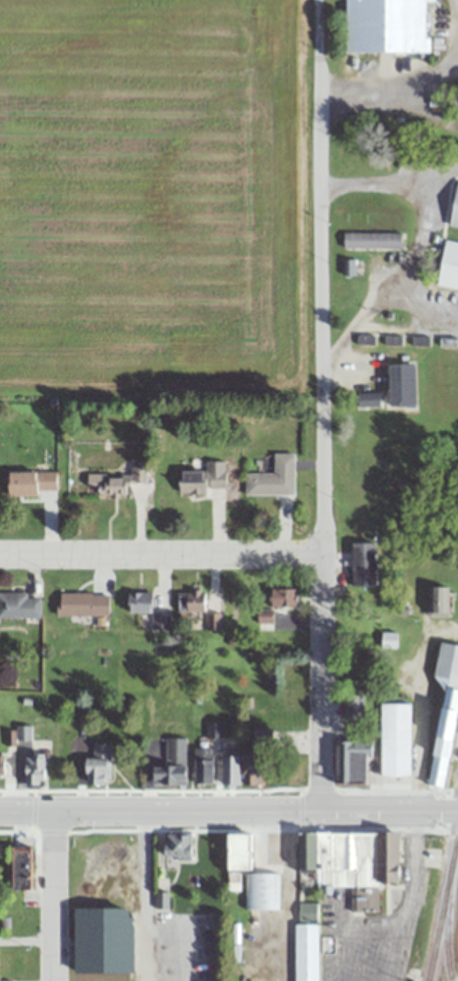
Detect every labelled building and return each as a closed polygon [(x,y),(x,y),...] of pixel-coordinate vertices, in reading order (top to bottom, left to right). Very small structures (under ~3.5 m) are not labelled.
[(346,52),(426,52),(426,2),(435,2),(435,0),(346,0),(346,52)] [(456,182),(448,227),(457,228),(457,182),(456,182)] [(401,232),(343,232),(343,248),(401,248),(401,232)] [(444,241),(437,287),(457,290),(457,243),(444,241)] [(416,407),(415,365),(388,366),(389,408),(416,407)] [(360,407),(377,407),(377,395),(360,395),(360,407)] [(245,495),(294,495),(294,453),(273,453),(273,472),(245,472),(245,495)] [(226,486),(226,464),(204,464),(204,471),(180,471),(180,494),(207,494),(207,486),(226,486)] [(99,494),(124,495),(125,486),(145,487),(146,468),(130,467),(130,475),(86,474),(86,486),(99,487),(99,494)] [(7,495),(56,495),(56,471),(7,471),(7,495)] [(352,587),(375,587),(375,543),(352,543),(352,587)] [(448,613),(448,587),(427,587),(427,613),(448,613)] [(295,589),(272,589),(272,607),(295,607),(295,589)] [(0,592),(0,618),(40,618),(40,598),(27,598),(27,592),(0,592)] [(170,630),(170,611),(152,611),(152,593),(129,593),(129,614),(152,614),(152,630),(170,630)] [(110,616),(110,594),(58,594),(58,616),(110,616)] [(204,594),(179,594),(179,612),(204,612),(204,594)] [(258,629),(271,629),(271,610),(258,610),(258,629)] [(220,615),(206,615),(206,631),(220,631),(220,615)] [(396,648),(396,633),(381,633),(381,648),(396,648)] [(457,711),(457,645),(440,643),(434,686),(444,687),(429,785),(446,788),(457,711)] [(380,776),(410,776),(410,703),(380,703),(380,776)] [(30,726),(17,726),(17,739),(30,739),(30,726)] [(164,767),(152,767),(153,786),(186,786),(185,738),(164,738),(164,767)] [(369,741),(335,741),(334,785),(369,785),(369,741)] [(86,756),(86,785),(110,785),(111,743),(92,743),(91,756),(86,756)] [(194,784),(215,784),(215,748),(194,748),(194,784)] [(24,755),(24,786),(45,786),(45,755),(24,755)] [(243,786),(265,786),(264,756),(246,756),(246,766),(240,766),(240,756),(223,756),(223,786),(243,786)] [(377,913),(377,831),(308,831),(309,875),(319,875),(319,886),(351,886),(351,913),(377,913)] [(389,880),(400,880),(400,831),(389,831),(389,880)] [(250,869),(251,833),(228,833),(227,868),(250,869)] [(192,859),(192,834),(165,834),(165,859),(192,859)] [(13,890),(31,890),(31,848),(13,848),(13,890)] [(278,910),(278,873),(244,873),(244,910),(278,910)] [(294,922),(294,980),(317,980),(317,922),(294,922)] [(196,942),(209,942),(209,926),(196,926),(196,942)]
